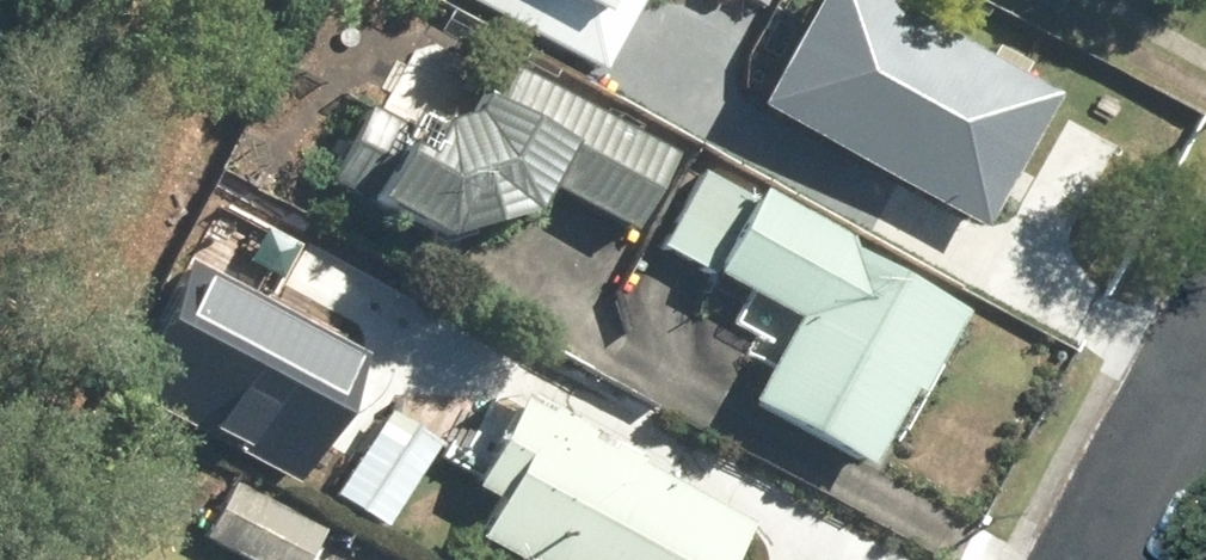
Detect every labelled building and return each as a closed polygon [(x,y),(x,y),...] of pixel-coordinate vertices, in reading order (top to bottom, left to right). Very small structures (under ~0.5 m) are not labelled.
[(613,69),(653,0),(493,0),(613,69)] [(760,103),(856,156),(832,200),(951,265),(974,222),(986,228),(1060,93),(889,0),(816,0),(760,103)] [(676,154),(500,59),(472,109),(440,122),(426,151),(406,142),(376,197),(444,232),(536,207),(550,181),(635,228),(676,154)] [(703,171),(663,243),(753,293),(738,320),(758,331),(747,351),(772,364),(753,398),(873,464),(916,387),(924,391),(969,310),(848,244),(852,236),(763,187),(756,200),(703,171)] [(201,270),(138,396),(312,482),(375,356),(201,270)] [(481,536),(525,559),(736,559),(757,522),(527,394),(476,485),(502,499),(481,536)] [(442,441),(390,408),(335,492),(387,525),(442,441)] [(235,483),(207,536),(253,559),(309,559),(325,530),(235,483)]
